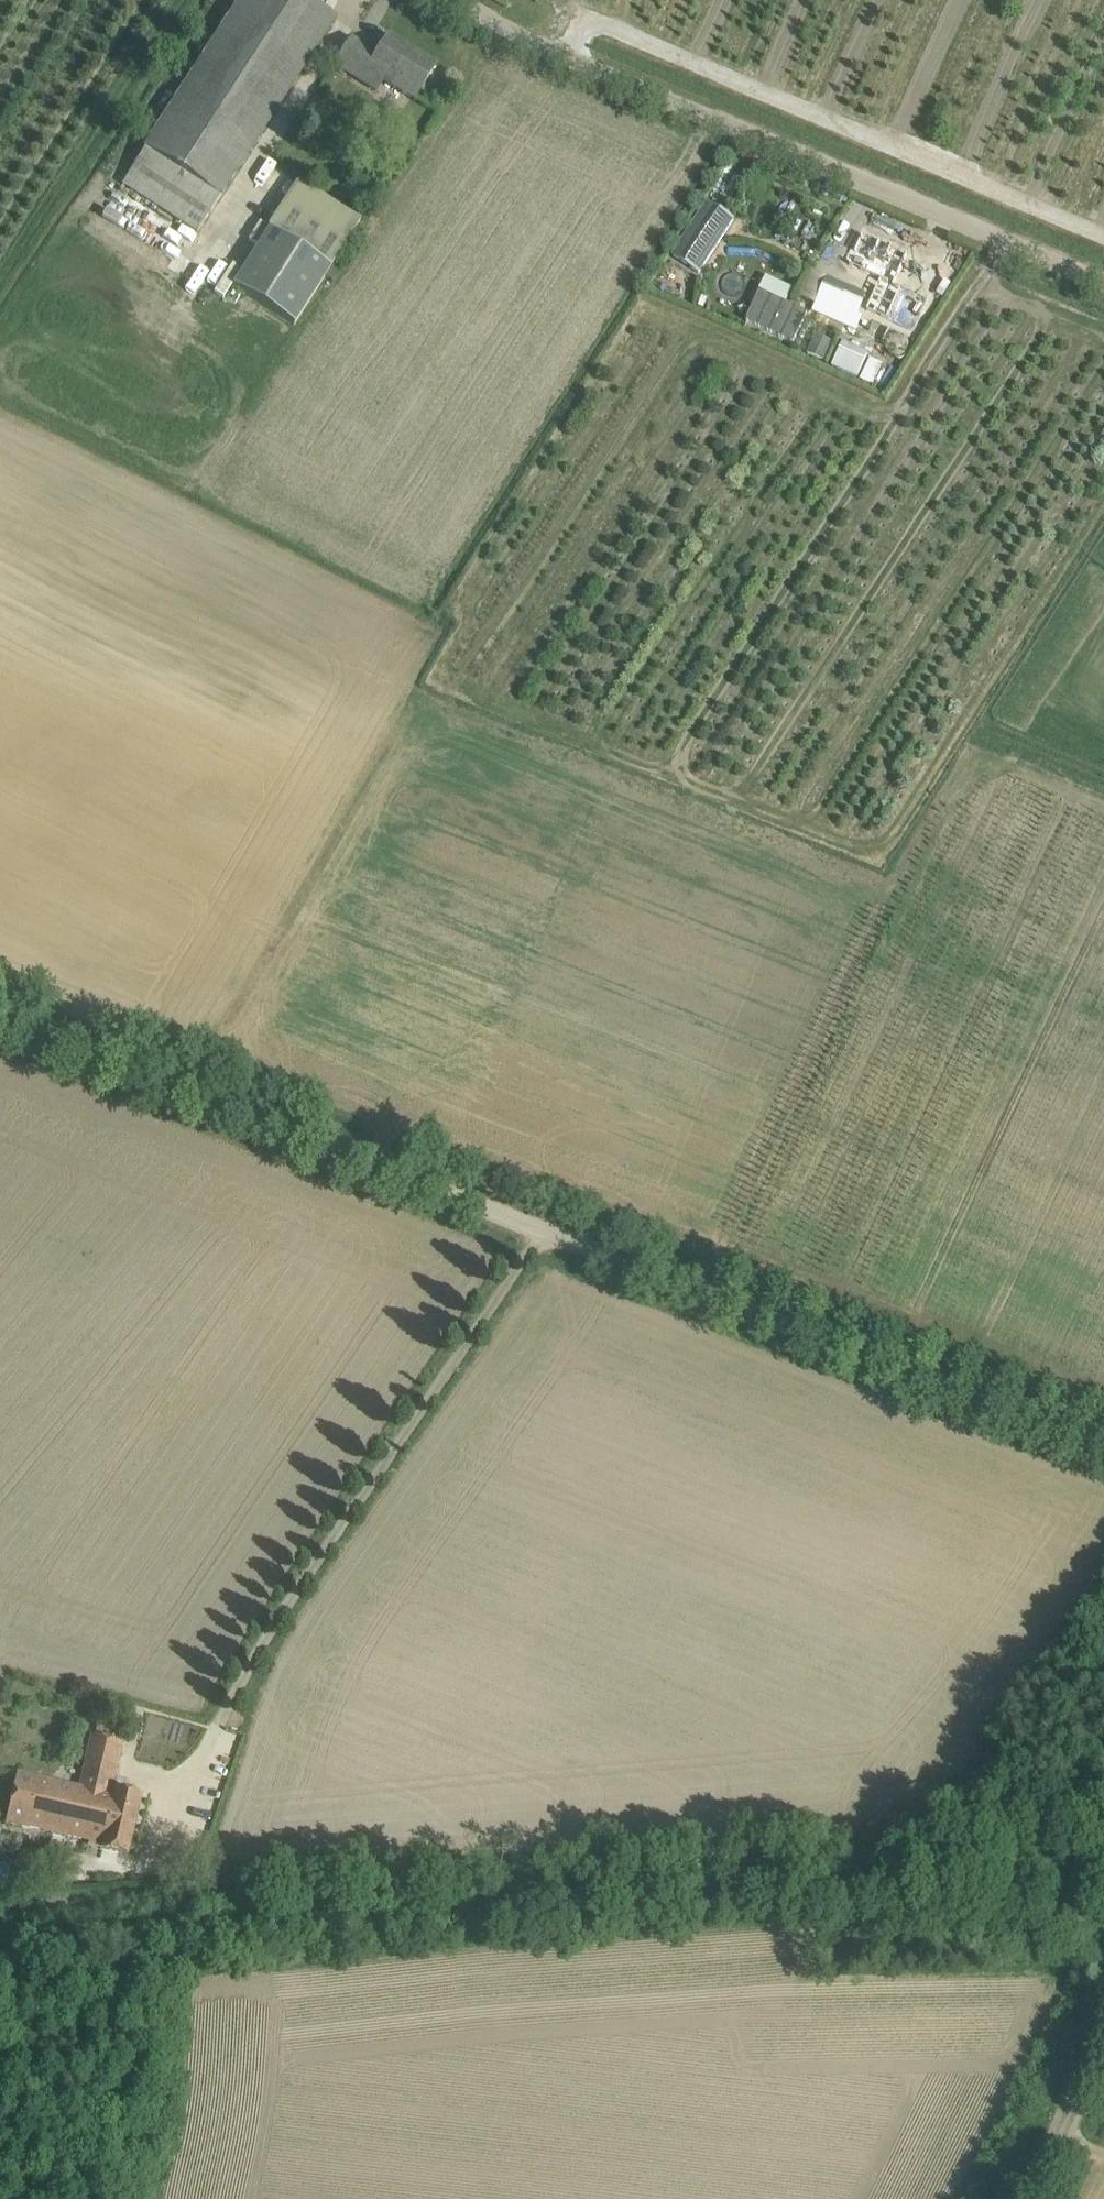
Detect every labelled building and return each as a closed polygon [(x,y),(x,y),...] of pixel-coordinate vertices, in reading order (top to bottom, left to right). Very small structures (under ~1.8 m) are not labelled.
[(324,37),(335,18),(307,0),(241,0),(122,184),(197,232),(324,37)] [(415,99),(424,84),(436,66),(415,53),(413,55),(387,39),(378,55),(351,38),(335,65),(376,90),(383,80),(415,99)] [(269,229),(232,285),(294,325),(332,268),(333,267),(360,221),(298,181),(267,228),(269,229)] [(735,220),(709,203),(673,257),(699,274),(735,220)] [(849,247),(843,260),(848,262),(847,265),(878,279),(864,310),(885,319),(884,321),(911,333),(927,296),(900,284),(899,286),(894,284),(907,253),(891,246),(892,244),(878,238),(877,239),(861,232),(854,249),(849,247)] [(760,291),(746,321),(794,343),(808,313),(787,304),(760,291)] [(833,364),(861,377),(872,352),(845,339),(833,364)] [(123,1742),(101,1737),(92,1734),(79,1787),(17,1773),(6,1820),(4,1819),(3,1821),(102,1844),(101,1848),(127,1854),(141,1795),(116,1789),(112,1788),(123,1742)]
